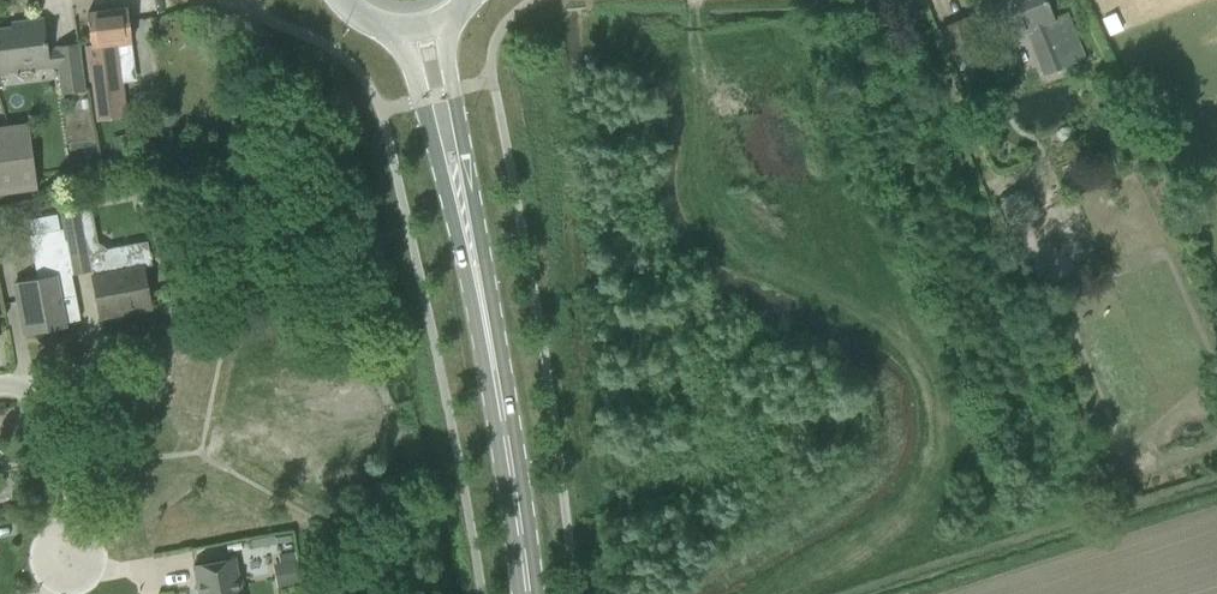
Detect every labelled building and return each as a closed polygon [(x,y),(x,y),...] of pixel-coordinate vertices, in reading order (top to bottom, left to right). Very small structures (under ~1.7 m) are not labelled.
[(1011,37),(1027,30),(1043,73),(1046,72),(1082,58),(1064,14),(1052,20),(1044,0),(997,0),(1011,37)] [(131,42),(130,33),(127,9),(87,14),(91,46),(85,47),(89,82),(91,82),(96,122),(126,118),(116,44),(131,42)] [(942,28),(955,60),(981,49),(969,18),(942,28)] [(35,64),(35,68),(58,65),(62,94),(84,92),(78,44),(56,47),(56,50),(48,51),(44,19),(23,22),(23,27),(0,30),(0,68),(35,64)] [(46,188),(36,119),(0,124),(0,194),(46,188)] [(138,135),(115,141),(119,161),(143,155),(138,135)] [(1039,214),(1028,187),(997,200),(1008,227),(1039,214)] [(141,266),(142,268),(151,266),(146,241),(107,249),(98,243),(91,209),(59,215),(62,229),(64,241),(71,274),(91,270),(92,275),(116,270),(141,266)] [(71,274),(64,241),(62,229),(29,236),(37,279),(15,283),(24,334),(64,326),(64,325),(80,321),(71,274)] [(141,266),(116,270),(92,275),(96,294),(100,317),(150,308),(145,285),(142,268),(141,266)] [(272,534),(251,538),(251,540),(253,547),(274,543),(273,536),(272,534)] [(239,583),(235,559),(193,567),(198,593),(241,593),(239,583)] [(296,560),(278,563),(283,586),(301,582),(296,560)]
